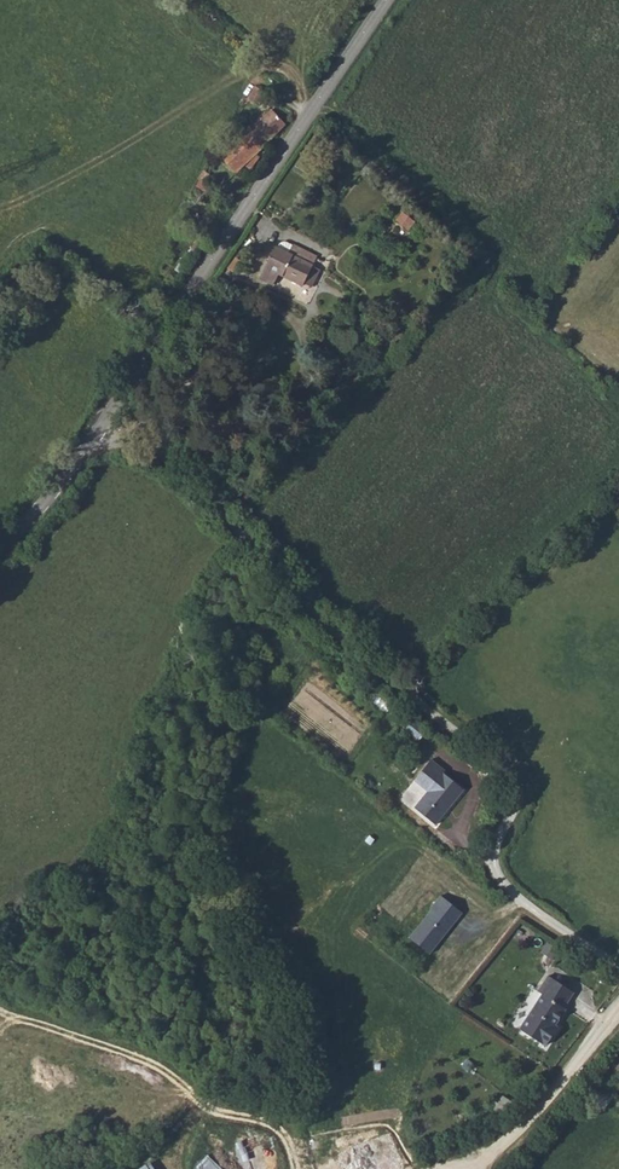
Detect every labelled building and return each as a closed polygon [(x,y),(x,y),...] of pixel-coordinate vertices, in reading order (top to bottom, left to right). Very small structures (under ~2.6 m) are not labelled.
[(249,102),(262,106),(266,90),(253,87),(249,102)] [(236,172),(271,139),(282,129),(286,123),(271,109),(256,123),(222,157),(236,172)] [(403,210),(396,219),(410,229),(416,220),(403,210)] [(259,280),(275,284),(280,271),(301,278),(302,274),(307,259),(309,250),(280,241),(279,248),(270,245),(259,280)] [(314,261),(307,259),(302,274),(309,277),(314,261)] [(228,496),(221,503),(232,514),(240,506),(228,496)] [(423,725),(410,715),(405,722),(417,732),(423,725)] [(436,826),(467,791),(446,775),(448,772),(432,760),(414,780),(431,792),(416,810),(436,826)] [(460,911),(439,894),(429,907),(430,908),(407,936),(427,952),(460,911)] [(573,990),(548,974),(538,990),(542,992),(519,1028),(542,1042),(543,1041),(546,1043),(553,1032),(550,1030),(565,1007),(563,1005),(573,990)]
